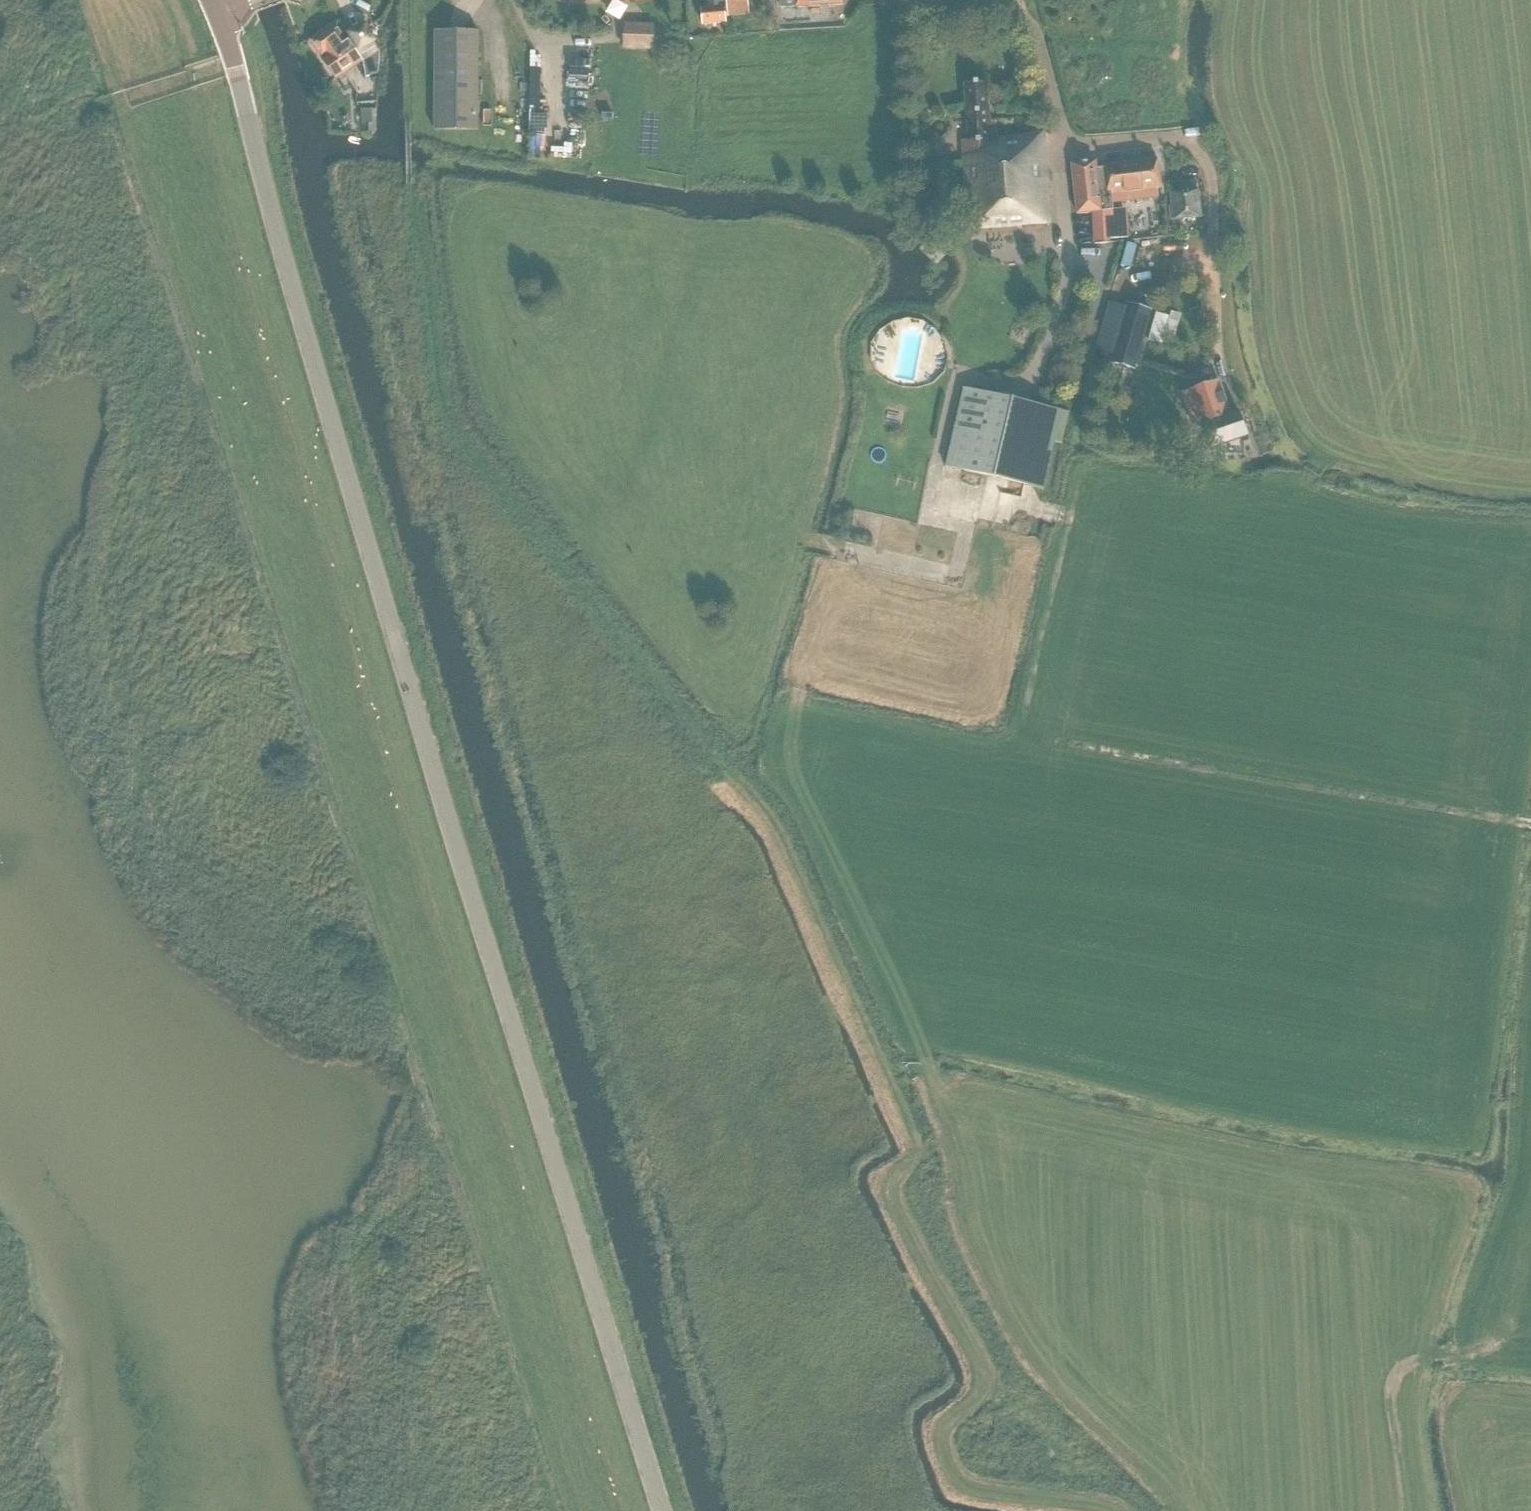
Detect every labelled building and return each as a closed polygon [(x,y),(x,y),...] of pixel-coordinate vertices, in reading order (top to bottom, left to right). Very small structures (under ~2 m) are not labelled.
[(723,0),(706,0),(706,8),(700,9),(701,24),(725,23),(724,7),(723,7),(723,0)] [(749,14),(748,0),(726,0),(728,16),(749,14)] [(366,59),(367,72),(378,71),(379,51),(379,50),(373,42),(374,42),(365,27),(350,34),(352,37),(348,40),(336,23),(310,40),(323,59),(322,59),(337,80),(366,59)] [(652,49),(653,24),(624,23),(623,48),(652,49)] [(479,32),(435,32),(435,129),(478,129),(479,32)] [(593,70),(593,49),(572,49),(572,70),(593,70)] [(968,229),(1049,224),(1043,134),(996,137),(995,119),(989,119),(987,82),(964,83),(968,140),(962,140),(968,229)] [(376,129),(376,109),(362,109),(362,123),(369,123),(369,131),(375,133),(376,129)] [(1157,159),(1103,166),(1104,167),(1096,168),(1095,162),(1071,165),(1077,215),(1093,213),(1094,242),(1113,241),(1112,210),(1114,210),(1112,193),(1126,192),(1127,200),(1158,196),(1157,188),(1161,188),(1157,159)] [(1197,190),(1196,181),(1179,183),(1180,192),(1171,193),(1172,206),(1170,206),(1171,220),(1201,216),(1198,190),(1197,190)] [(1135,368),(1151,311),(1128,304),(1127,307),(1108,302),(1095,348),(1113,353),(1111,361),(1135,368)] [(1170,316),(1157,311),(1152,341),(1166,343),(1170,316)] [(1210,449),(1246,437),(1238,412),(1230,415),(1227,405),(1228,405),(1225,396),(1224,396),(1219,382),(1184,394),(1195,426),(1202,424),(1210,449)] [(1055,441),(1062,443),(1069,412),(1062,411),(964,388),(946,467),(1044,489),(1055,441)]
